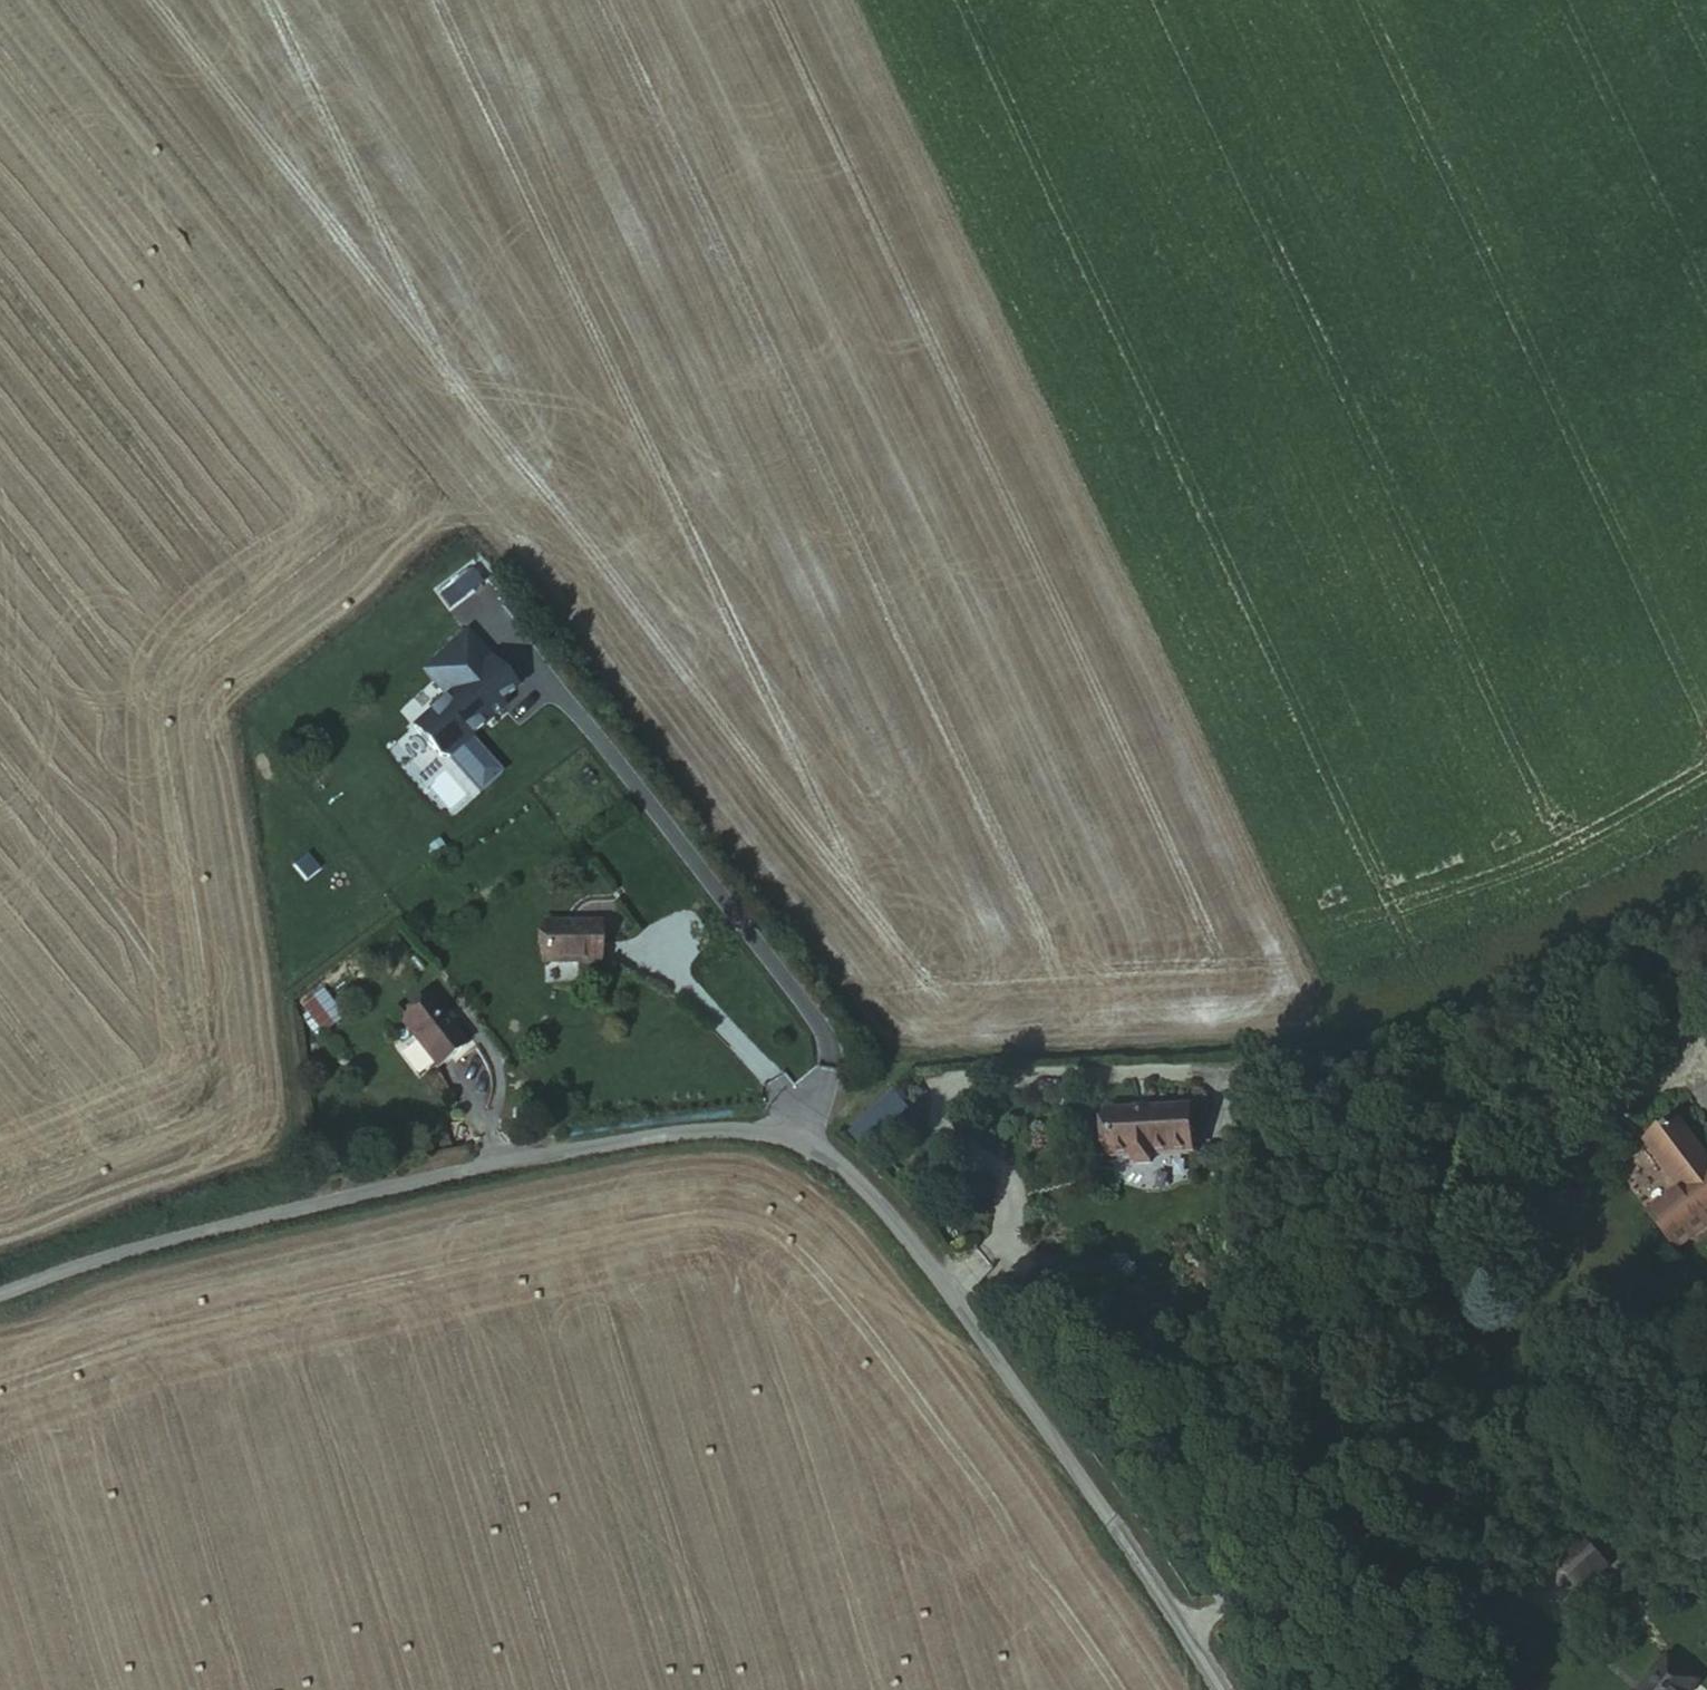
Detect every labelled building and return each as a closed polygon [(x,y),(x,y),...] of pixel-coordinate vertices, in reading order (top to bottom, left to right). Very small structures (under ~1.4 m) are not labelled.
[(448,768),(528,699),(468,632),(422,672),(446,700),(413,728),(448,768)] [(587,907),(529,903),(527,945),(584,949),(587,907)] [(453,1025),(423,984),(393,1005),(426,1046),(453,1025)] [(333,1015),(314,989),(295,1002),(312,1026),(333,1015)] [(1689,1101),(1653,1135),(1680,1163),(1635,1204),(1662,1232),(1706,1191),(1706,1122),(1689,1101)] [(1192,1160),(1190,1114),(1101,1119),(1103,1164),(1127,1162),(1128,1172),(1145,1172),(1143,1162),(1192,1160)] [(1602,1561),(1627,1540),(1605,1514),(1580,1536),(1602,1561)] [(1701,1624),(1646,1689),(1689,1689),(1706,1668),(1706,1629),(1701,1624)]
